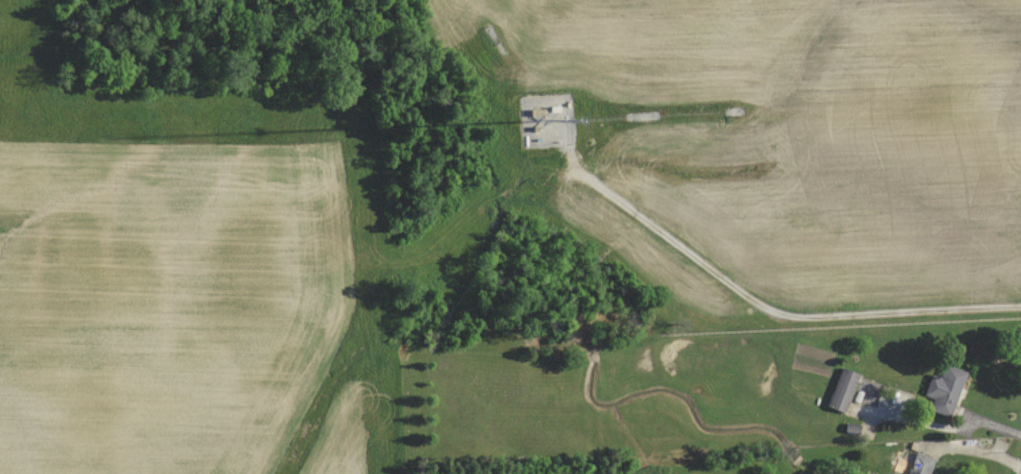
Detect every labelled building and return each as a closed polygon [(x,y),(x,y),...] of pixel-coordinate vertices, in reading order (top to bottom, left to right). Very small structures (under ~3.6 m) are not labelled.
[(955,414),(964,369),(943,365),(941,376),(931,373),(924,408),(955,414)] [(827,406),(845,412),(858,373),(839,367),(827,406)] [(906,448),(899,467),(906,471),(905,473),(929,473),(935,460),(906,448)]
